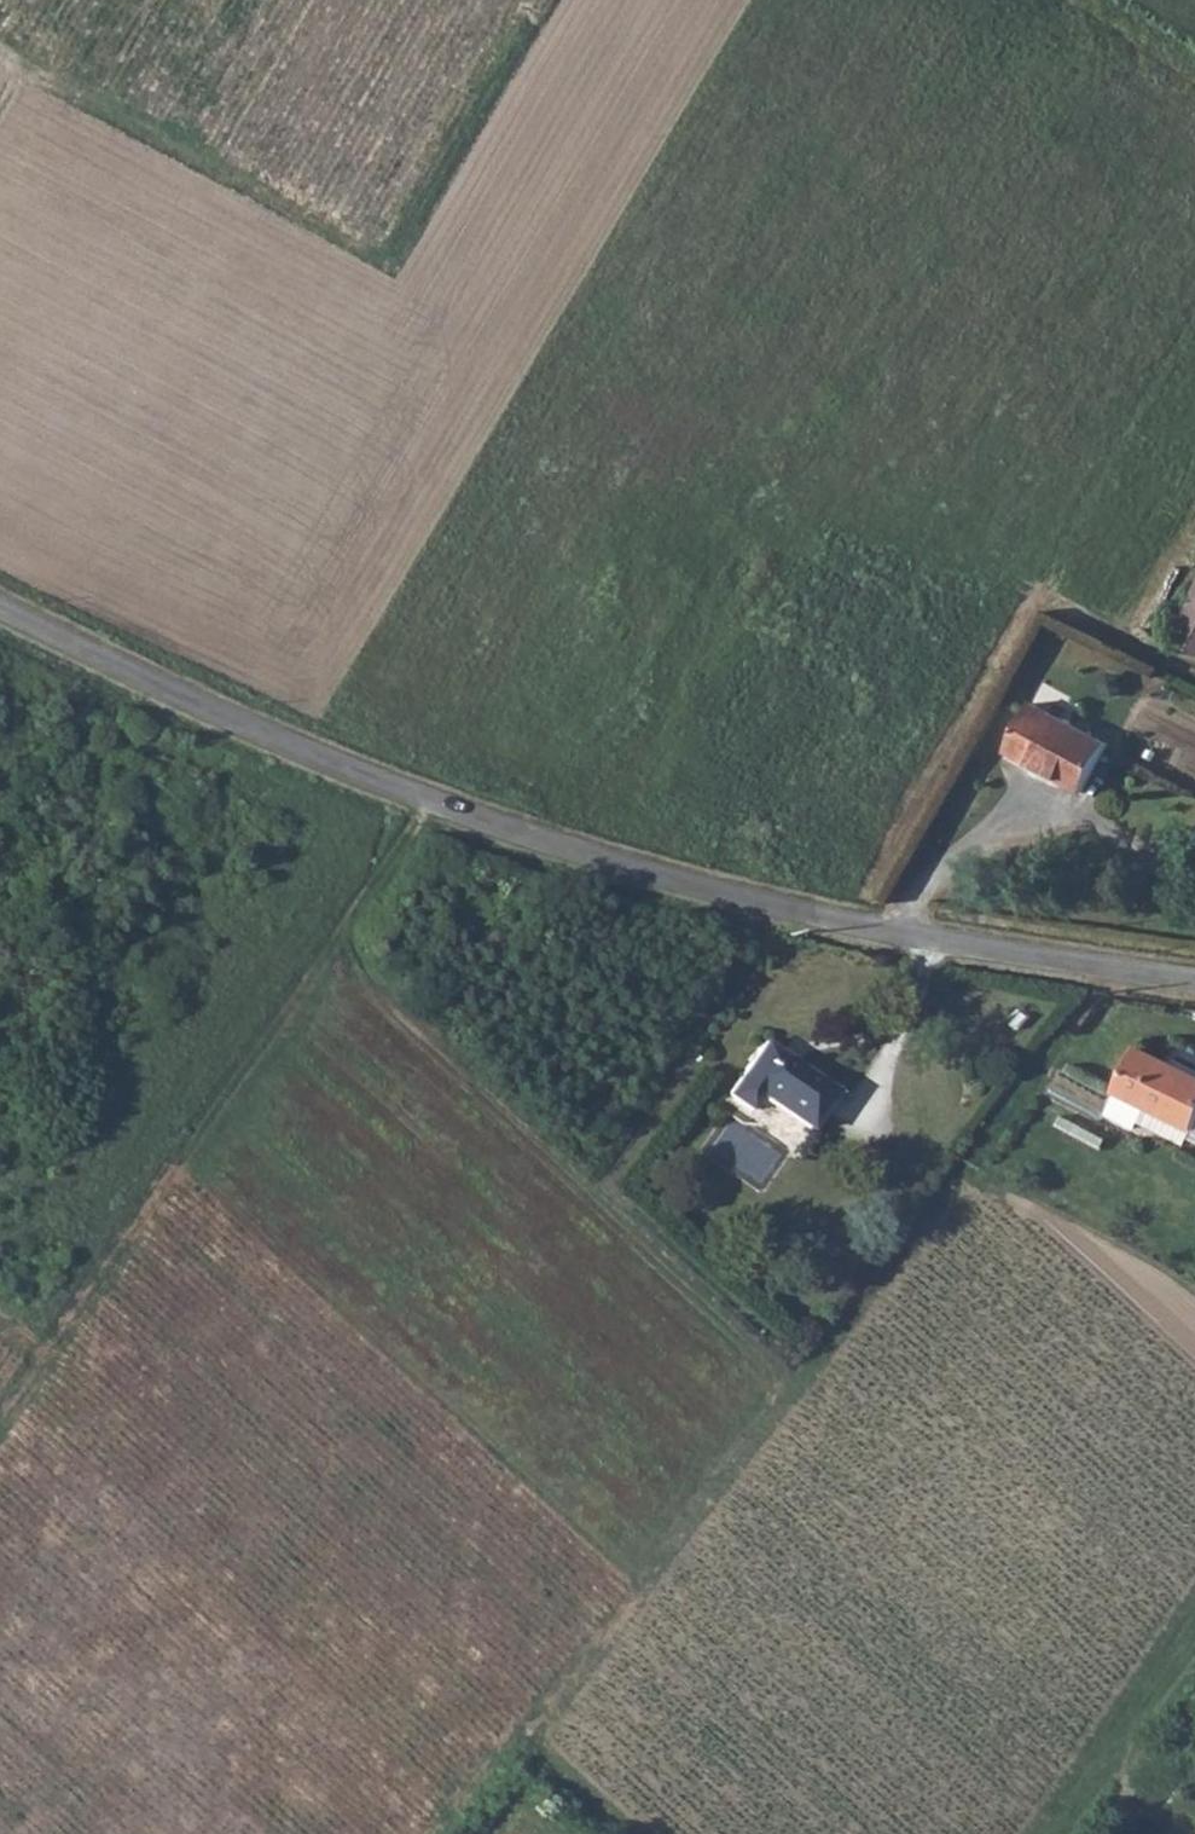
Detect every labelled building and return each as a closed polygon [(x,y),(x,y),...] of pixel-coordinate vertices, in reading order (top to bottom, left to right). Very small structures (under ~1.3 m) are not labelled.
[(1176,643),(1194,651),(1194,599),(1176,643)] [(1028,704),(1003,754),(1079,791),(1105,737),(1028,704)] [(761,1043),(723,1094),(744,1110),(757,1095),(806,1130),(834,1094),(761,1043)] [(1114,1092),(1186,1130),(1194,1112),(1194,1078),(1136,1048),(1114,1092)]
